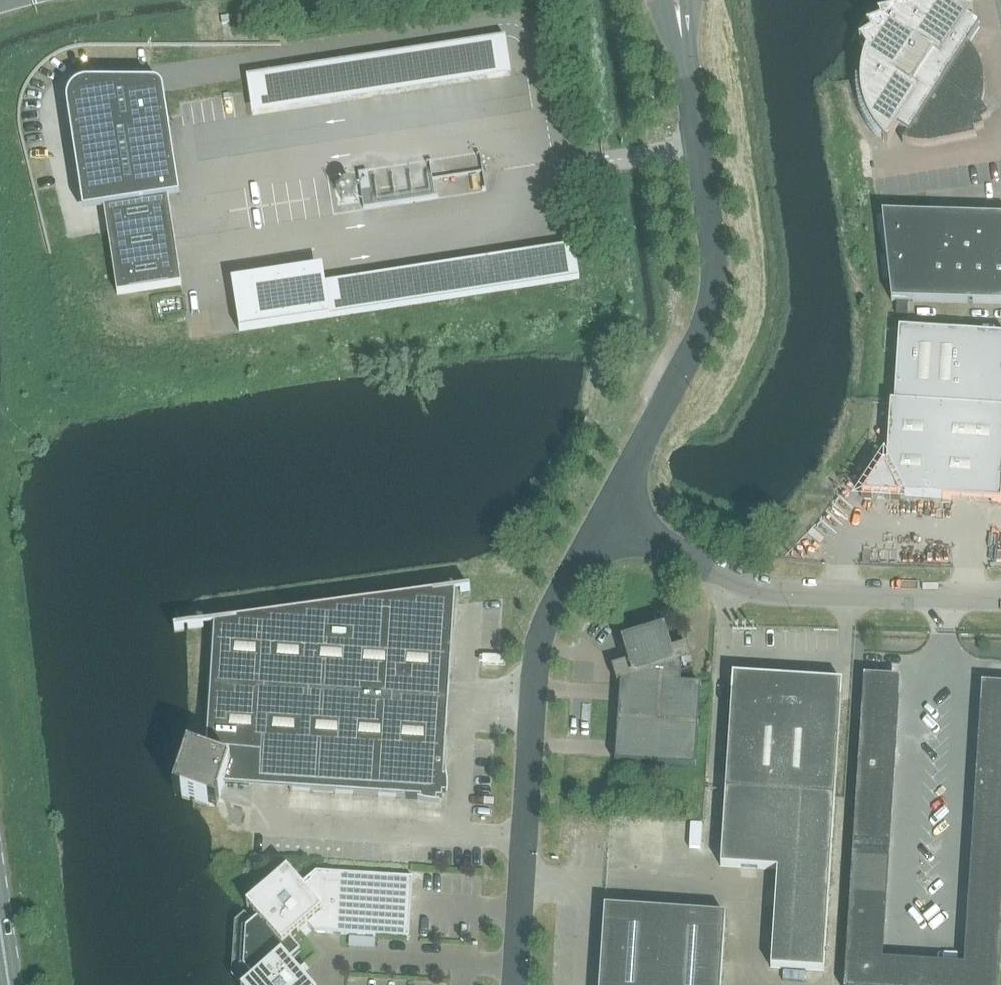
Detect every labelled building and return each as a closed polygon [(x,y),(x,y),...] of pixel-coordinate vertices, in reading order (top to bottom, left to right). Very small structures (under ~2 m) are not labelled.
[(887,144),(897,129),(909,136),(968,46),(980,27),(968,19),(973,11),(967,9),(961,7),(955,5),(948,4),(942,4),(936,4),(929,5),(923,6),(908,9),(877,15),(878,16),(879,16),(880,22),(867,27),(867,28),(868,28),(871,34),(859,42),(860,43),(861,43),(867,52),(864,62),(861,71),(860,81),(860,88),(861,95),(862,102),(864,109),(867,115),(870,122),(873,128),(878,134),(882,139),(887,144)] [(968,46),(909,136),(904,144),(908,146),(911,147),(916,148),(918,149),(921,149),(923,149),(927,149),(930,148),(934,147),(937,146),(976,138),(976,136),(975,137),(974,132),(984,128),(983,127),(982,127),(980,122),(990,116),(989,115),(987,117),(981,106),(982,104),(983,102),(983,98),(984,95),(984,93),(984,88),(984,85),(984,83),(984,80),(984,77),(983,75),(982,72),(981,68),(980,64),(979,62),(977,59),(976,56),(973,53),(972,51),(969,48),(968,46)] [(151,91),(87,101),(104,210),(108,232),(117,295),(181,285),(168,201),(156,120),(152,93),(151,92),(151,91)] [(340,192),(340,193),(340,194),(340,195),(341,195),(341,196),(341,197),(342,198),(343,199),(344,199),(344,200),(345,200),(346,200),(346,201),(347,201),(348,201),(349,201),(350,201),(351,201),(351,200),(352,200),(353,200),(353,199),(354,199),(354,198),(355,198),(355,197),(356,196),(356,195),(356,194),(356,193),(356,192),(356,191),(356,190),(356,189),(355,189),(355,188),(355,187),(354,187),(354,186),(353,186),(352,186),(352,185),(351,185),(350,185),(349,185),(348,185),(347,185),(346,185),(345,185),(344,186),(343,186),(343,187),(342,187),(342,188),(341,188),(341,189),(341,190),(340,190),(340,191),(340,192)] [(892,258),(891,279),(889,279),(891,302),(1000,305),(1000,218),(909,216),(909,225),(883,224),(887,259),(892,258)] [(325,282),(234,296),(239,333),(330,319),(325,286),(325,282)] [(861,498),(901,501),(899,496),(1000,503),(1000,337),(899,330),(894,403),(890,403),(886,472),(881,469),(861,498)] [(455,599),(448,591),(214,624),(206,768),(231,775),(230,784),(249,785),(290,792),(435,801),(443,794),(447,735),(451,672),(455,599)] [(621,683),(620,687),(622,687),(621,701),(619,701),(617,743),(618,743),(617,757),(616,757),(615,763),(695,768),(701,686),(678,685),(676,676),(687,672),(676,675),(673,667),(692,661),(687,646),(668,652),(663,633),(625,644),(631,663),(612,669),(613,670),(615,669),(619,682),(616,683),(617,684),(621,683)] [(844,984),(999,984),(1000,958),(1000,687),(983,686),(982,706),(980,706),(963,966),(883,960),(899,701),(897,700),(898,681),(868,679),(868,677),(864,676),(844,984)] [(770,970),(823,974),(842,684),(732,677),(720,867),(777,871),(770,970)] [(247,906),(286,951),(300,952),(290,940),(307,925),(314,933),(409,939),(413,879),(308,874),(301,886),(287,871),(247,906)] [(725,916),(605,908),(599,984),(721,984),(725,916)] [(286,951),(247,984),(309,984),(289,962),(300,952),(286,951)]
